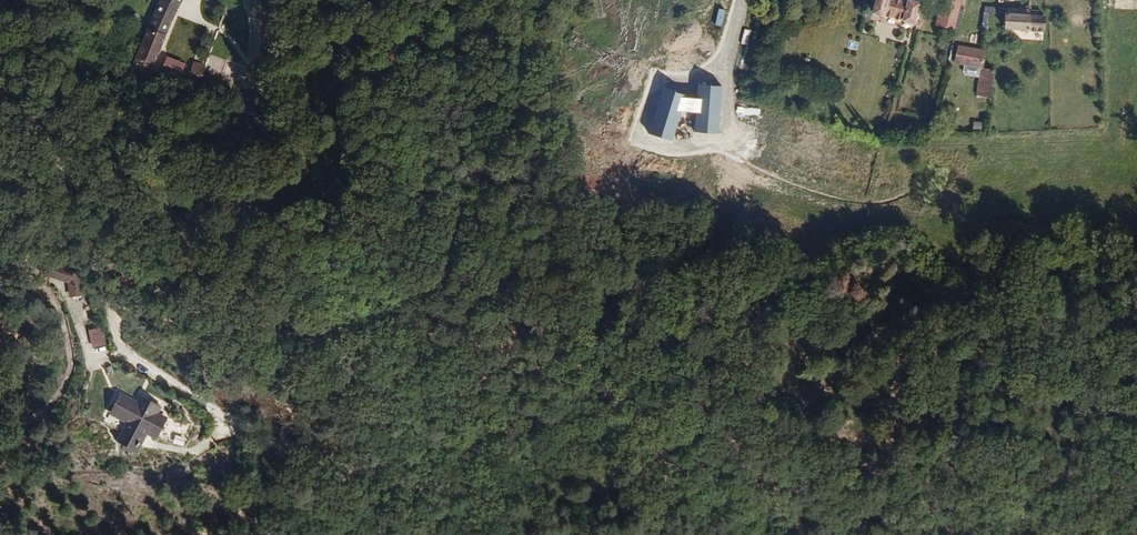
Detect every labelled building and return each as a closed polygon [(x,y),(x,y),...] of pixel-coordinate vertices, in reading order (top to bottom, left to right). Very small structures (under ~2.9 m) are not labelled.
[(193,5),(197,0),(175,0),(151,57),(171,65),(193,5)] [(911,0),(867,0),(864,14),(907,24),(913,0),(911,0)] [(956,0),(939,0),(932,25),(948,30),(956,0)] [(998,14),(999,6),(986,5),(985,13),(998,14)] [(1039,31),(1040,16),(1000,13),(999,28),(1039,31)] [(950,63),(978,67),(980,57),(981,50),(952,45),(950,63)] [(987,100),(992,69),(978,67),(973,98),(987,100)] [(211,88),(214,79),(203,74),(200,84),(211,88)] [(974,115),(974,129),(982,129),(983,116),(974,115)] [(68,293),(79,296),(85,272),(52,264),(49,277),(70,283),(68,293)] [(93,348),(107,344),(102,326),(88,329),(93,348)] [(137,415),(127,407),(133,400),(117,388),(110,395),(94,383),(81,399),(98,411),(84,430),(100,442),(114,423),(124,431),(137,415)]
